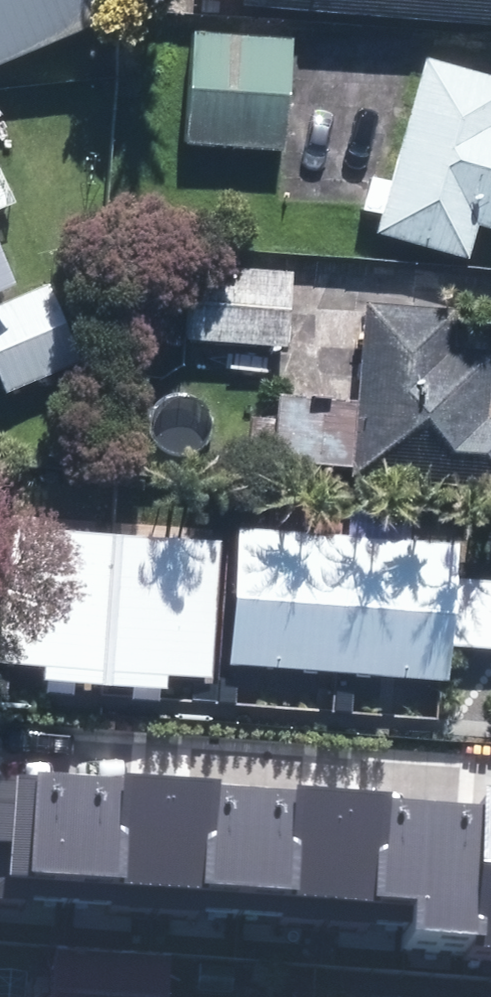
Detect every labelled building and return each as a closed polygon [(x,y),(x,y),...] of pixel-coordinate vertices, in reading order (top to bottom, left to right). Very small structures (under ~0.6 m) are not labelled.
[(99,20),(90,0),(0,0),(0,61),(99,20)] [(244,3),(490,23),(490,0),(245,0),(244,3)] [(195,33),(185,141),(280,149),(289,41),(195,33)] [(425,60),(380,228),(468,251),(476,219),(490,223),(490,78),(425,60)] [(11,281),(0,255),(0,285),(11,281)] [(191,268),(185,336),(284,344),(289,276),(191,268)] [(6,389),(78,361),(49,285),(0,304),(0,375),(6,389)] [(365,301),(352,472),(490,482),(490,417),(485,416),(490,352),(448,349),(451,308),(365,301)] [(14,527),(2,663),(50,668),(49,679),(106,684),(115,536),(14,527)] [(238,527),(228,661),(444,676),(453,542),(238,527)] [(115,536),(106,684),(166,688),(167,675),(211,678),(220,543),(115,536)] [(120,883),(214,888),(213,884),(220,786),(220,778),(126,772),(126,779),(120,878),(120,883)] [(33,872),(120,878),(126,779),(40,773),(33,872)] [(213,884),(295,889),(302,792),(220,786),(213,884)] [(386,902),(386,896),(393,798),(393,793),(302,787),(302,792),(295,889),(295,896),(386,902)] [(481,947),(490,947),(490,791),(490,805),(481,933),(481,947)] [(416,929),(481,933),(490,805),(393,798),(386,896),(418,898),(416,929)] [(51,996),(165,996),(167,967),(54,959),(51,996)]
